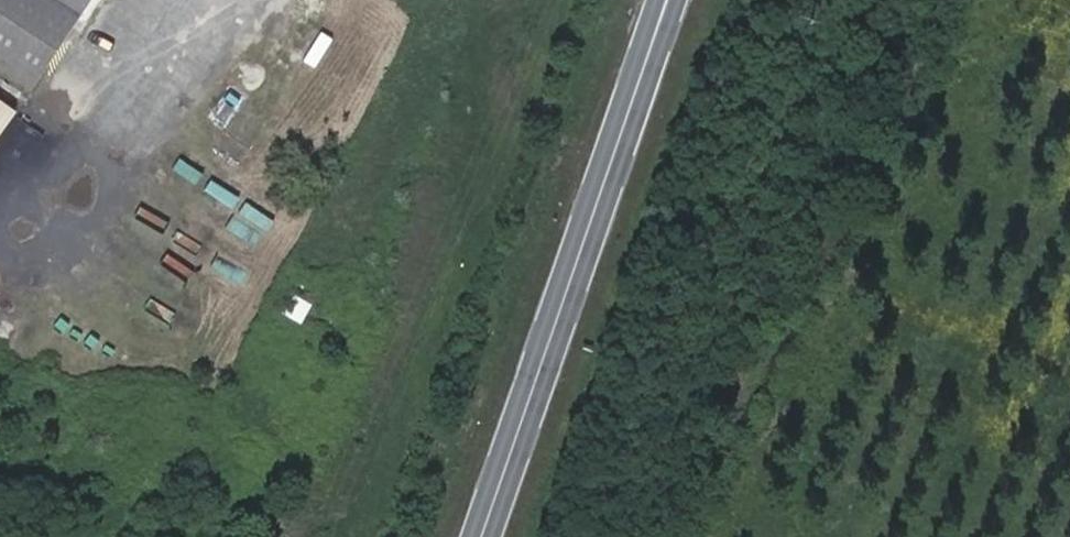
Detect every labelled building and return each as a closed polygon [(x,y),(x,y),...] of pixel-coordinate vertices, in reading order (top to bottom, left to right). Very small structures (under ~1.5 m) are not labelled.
[(93,0),(0,0),(0,76),(31,96),(93,0)] [(23,110),(0,93),(0,142),(23,110)]
